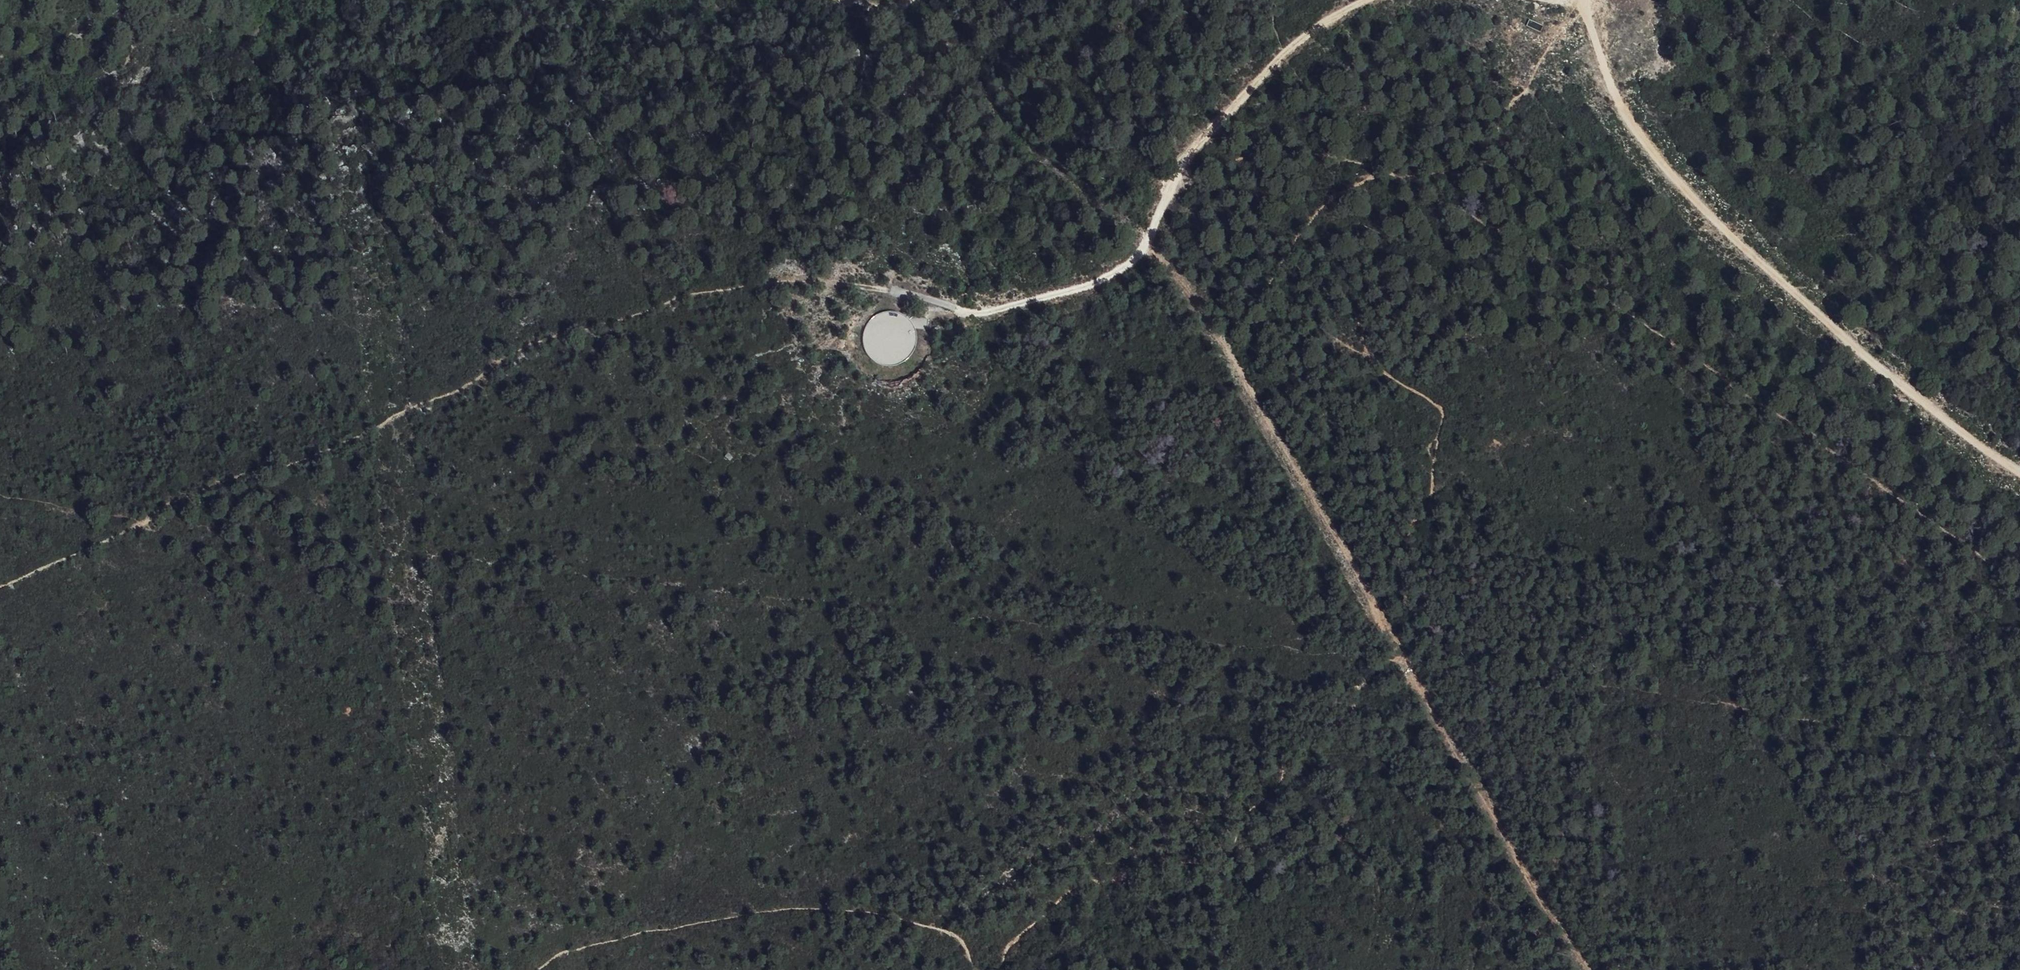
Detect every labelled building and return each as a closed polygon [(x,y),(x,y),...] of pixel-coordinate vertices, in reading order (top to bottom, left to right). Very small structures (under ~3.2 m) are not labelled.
[(907,362),(915,322),(875,314),(867,354),(907,362)]
